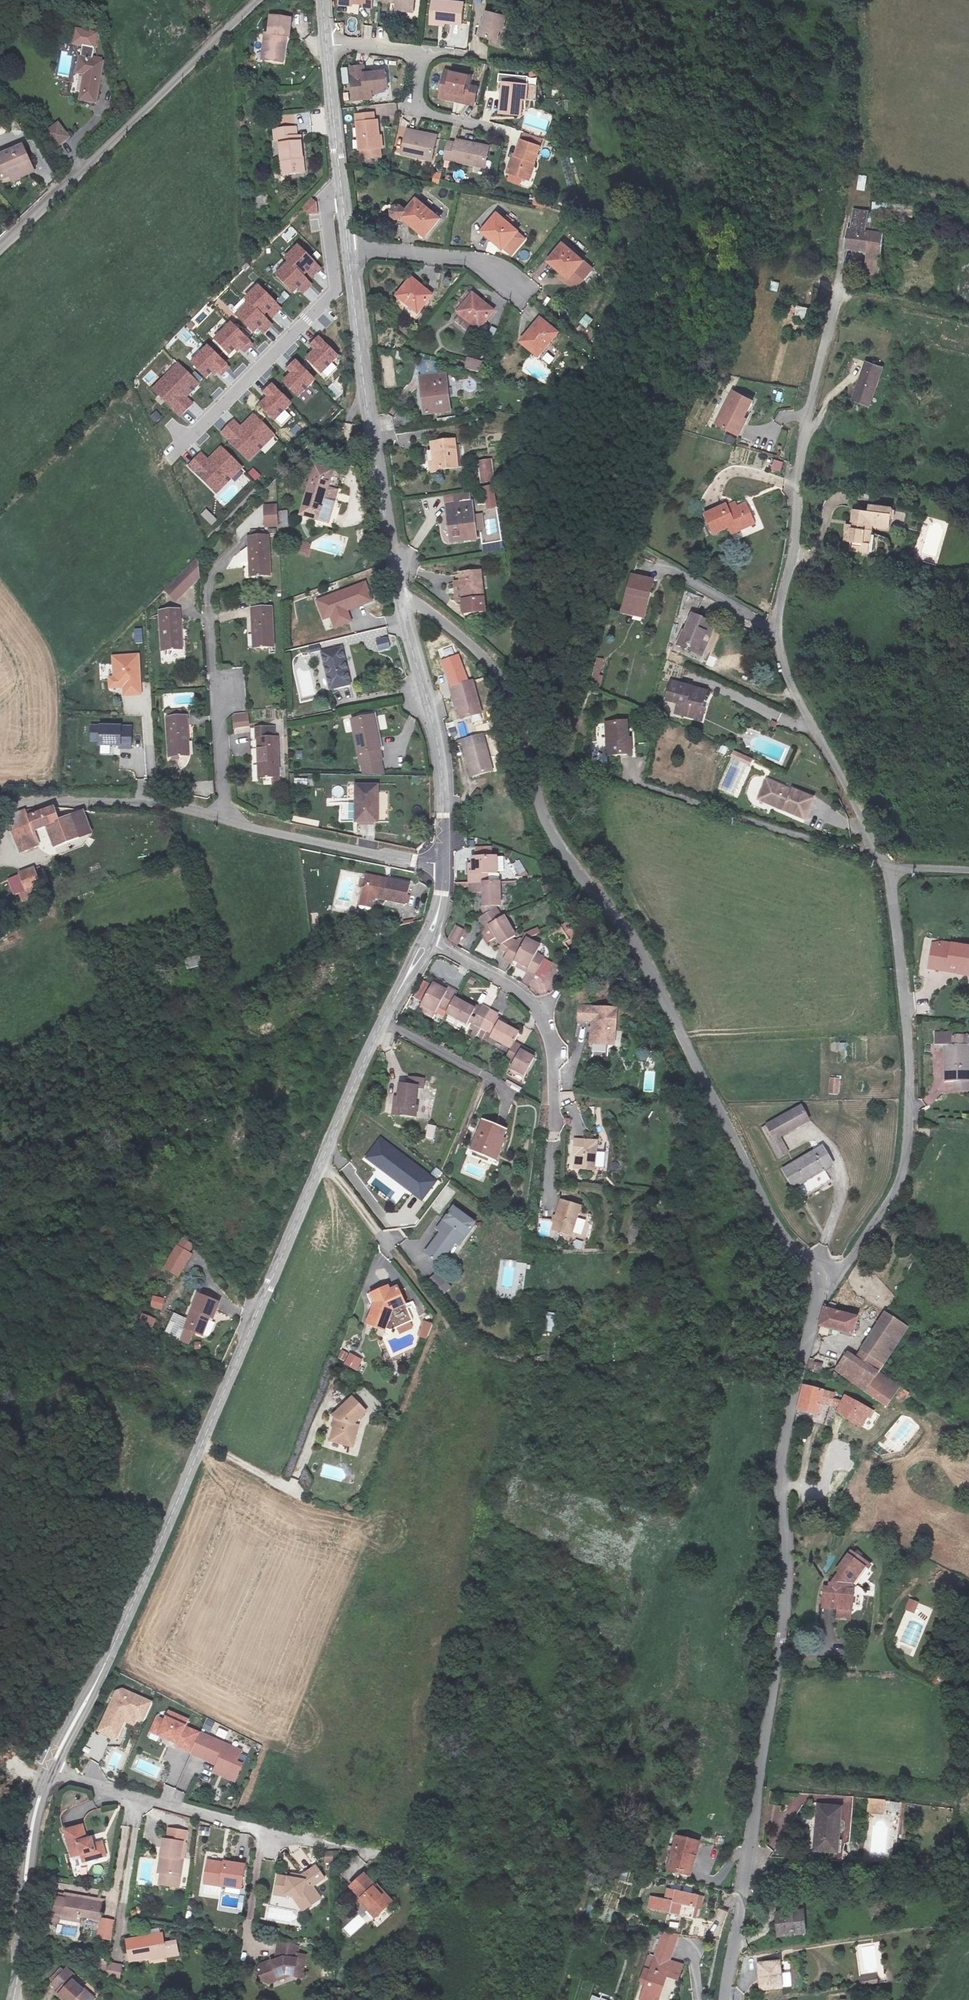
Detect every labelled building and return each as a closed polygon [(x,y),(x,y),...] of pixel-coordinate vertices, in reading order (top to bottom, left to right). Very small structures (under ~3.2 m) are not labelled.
[(405,10),(422,13),(424,0),(406,0),(405,10)] [(460,4),(433,0),(431,21),(458,24),(460,4)] [(505,16),(488,12),(485,24),(481,23),(478,33),(496,38),(499,27),(502,29),(505,16)] [(288,19),(269,19),(268,35),(264,35),(264,52),(267,52),(269,54),(268,61),(284,62),(285,43),(280,43),(280,40),(284,40),(284,36),(288,36),(288,19)] [(92,43),(72,40),(71,53),(78,55),(75,80),(81,82),(77,107),(92,110),(98,72),(88,70),(92,43)] [(368,67),(354,68),(355,95),(373,95),(372,87),(389,87),(388,71),(368,73),(368,67)] [(441,97),(451,98),(451,94),(467,96),(466,101),(475,102),(479,77),(446,71),(441,97)] [(525,86),(506,84),(504,115),(522,118),(525,86)] [(373,118),(372,112),(355,114),(357,146),(361,146),(362,155),(378,154),(378,118),(373,118)] [(296,138),(295,129),(274,131),(275,140),(278,140),(281,175),(303,174),(299,138),(296,138)] [(411,132),(407,155),(436,160),(439,141),(420,137),(421,133),(411,132)] [(71,147),(62,135),(50,145),(59,156),(71,147)] [(457,145),(455,161),(494,168),(497,152),(478,148),(478,145),(463,142),(462,146),(457,145)] [(543,150),(523,143),(517,162),(514,162),(511,174),(531,180),(536,161),(539,162),(543,150)] [(0,164),(0,186),(8,183),(29,174),(21,155),(0,164)] [(433,172),(433,183),(440,183),(441,173),(433,172)] [(29,174),(8,183),(11,189),(31,179),(29,174)] [(865,191),(867,175),(858,175),(857,190),(865,191)] [(310,199),(301,207),(310,217),(319,209),(310,199)] [(418,199),(406,216),(431,234),(444,217),(418,199)] [(500,214),(485,232),(505,247),(520,231),(500,214)] [(842,257),(864,261),(867,242),(861,241),(863,234),(863,230),(850,228),(848,240),(845,239),(842,257)] [(867,242),(864,261),(864,283),(879,285),(881,243),(874,241),(875,235),(863,234),(861,241),(867,242)] [(308,281),(321,268),(297,244),(268,273),(293,296),(298,291),(303,297),(313,286),(308,281)] [(565,245),(552,262),(573,278),(569,282),(579,290),(596,268),(565,245)] [(271,321),(283,308),(257,286),(261,283),(254,277),(247,285),(250,288),(229,313),(254,334),(257,330),(264,336),(274,324),(271,321)] [(771,280),(769,290),(778,292),(780,282),(771,280)] [(430,318),(408,300),(395,319),(417,335),(430,318)] [(796,305),(793,316),(806,319),(809,308),(796,305)] [(496,327),(468,310),(457,329),(485,346),(496,327)] [(586,313),(579,322),(587,328),(593,319),(586,313)] [(207,334),(229,356),(236,349),(243,355),(253,346),(225,317),(207,334)] [(567,345),(550,331),(530,355),(546,370),(567,345)] [(319,376),(338,357),(317,335),(305,346),(310,351),(302,358),(319,376)] [(187,362),(205,380),(213,373),(218,379),(230,368),(206,344),(187,362)] [(287,374),(279,381),(297,398),(315,380),(293,358),(282,369),(287,374)] [(467,358),(464,369),(480,372),(482,361),(467,358)] [(177,361),(150,389),(179,418),(194,403),(187,397),(200,384),(177,361)] [(882,373),(862,366),(850,405),(869,412),(882,373)] [(264,397),(256,406),(281,428),(291,416),(285,411),(292,403),(269,382),(259,393),(264,397)] [(753,406),(733,396),(718,429),(738,438),(753,406)] [(433,398),(410,401),(416,439),(439,435),(437,424),(444,422),(442,406),(434,407),(433,398)] [(182,417),(191,423),(195,416),(186,410),(182,417)] [(150,415),(155,423),(161,419),(156,411),(150,415)] [(264,454),(279,439),(253,412),(239,426),(233,419),(218,433),(248,463),(261,451),(264,454)] [(185,466),(224,505),(252,478),(220,446),(207,458),(200,451),(185,466)] [(477,460),(479,483),(493,482),(491,459),(477,460)] [(782,471),(783,460),(772,460),(772,470),(782,471)] [(423,467),(427,496),(450,492),(445,464),(423,467)] [(338,471),(318,465),(303,516),(331,524),(337,504),(329,502),(338,471)] [(478,488),(482,510),(496,508),(492,485),(478,488)] [(281,505),(269,506),(270,526),(282,525),(282,515),(281,505)] [(731,508),(705,519),(713,538),(737,528),(740,536),(758,528),(750,509),(734,515),(731,508)] [(206,509),(200,516),(210,526),(217,519),(206,509)] [(889,534),(891,512),(867,510),(867,517),(853,516),(852,533),(845,532),(844,548),(852,549),(851,559),(865,560),(865,550),(874,551),(875,533),(889,534)] [(293,515),(282,515),(282,525),(283,531),(293,531),(293,515)] [(462,567),(456,529),(432,532),(438,571),(462,567)] [(272,540),(252,540),(252,578),(273,578),(272,540)] [(204,579),(203,559),(170,593),(180,604),(204,579)] [(339,600),(335,602),(337,608),(342,606),(344,612),(358,607),(360,613),(368,610),(367,604),(374,602),(370,592),(359,596),(355,586),(337,593),(339,600)] [(636,620),(645,593),(623,587),(611,623),(624,627),(627,617),(636,620)] [(481,637),(475,598),(456,600),(461,639),(481,637)] [(689,621),(695,606),(682,600),(676,616),(689,621)] [(276,653),(275,613),(253,613),(254,654),(276,653)] [(185,657),(182,616),(162,618),(165,659),(185,657)] [(702,649),(708,633),(687,625),(681,641),(676,639),(670,656),(691,664),(698,647),(702,649)] [(388,638),(376,638),(377,650),(389,650),(388,638)] [(110,690),(121,689),(121,697),(142,696),(139,653),(108,655),(110,690)] [(347,657),(327,661),(333,700),(354,697),(347,657)] [(597,685),(603,660),(594,658),(588,683),(597,685)] [(451,671),(435,680),(439,689),(456,681),(451,671)] [(700,717),(703,699),(692,698),(691,703),(685,701),(686,697),(665,693),(664,701),(677,703),(675,713),(700,717)] [(475,724),(466,694),(443,701),(449,721),(453,720),(456,731),(475,724)] [(233,728),(249,727),(248,713),(232,714),(233,728)] [(132,749),(132,725),(89,724),(89,744),(100,744),(100,755),(116,755),(116,749),(132,749)] [(626,724),(606,724),(605,756),(625,756),(624,741),(627,741),(626,724)] [(196,766),(192,726),(171,727),(173,768),(196,766)] [(383,771),(375,726),(354,730),(362,775),(383,771)] [(279,784),(279,744),(259,744),(258,784),(279,784)] [(458,752),(461,763),(470,792),(489,786),(480,758),(477,747),(458,752)] [(766,784),(761,798),(775,803),(774,809),(806,820),(814,801),(793,793),(792,796),(785,794),(786,791),(766,784)] [(197,792),(198,805),(219,810),(223,803),(222,791),(197,792)] [(379,819),(380,798),(358,797),(355,835),(375,835),(376,819),(379,819)] [(759,803),(774,809),(775,803),(761,798),(759,803)] [(13,824),(8,834),(18,862),(36,855),(32,844),(47,839),(54,860),(64,855),(66,860),(81,854),(71,825),(59,829),(55,817),(28,826),(26,821),(13,824)] [(71,825),(81,854),(93,850),(83,821),(71,825)] [(519,877),(526,875),(521,860),(515,862),(519,877)] [(470,887),(484,886),(487,886),(487,878),(496,878),(497,862),(472,862),(473,879),(470,879),(470,887)] [(33,880),(19,885),(24,901),(47,893),(43,885),(36,888),(33,880)] [(408,906),(412,887),(392,883),(391,885),(371,882),(370,889),(367,891),(366,899),(408,906)] [(467,891),(467,883),(456,883),(456,891),(467,891)] [(13,904),(24,901),(19,885),(8,889),(13,904)] [(500,887),(487,886),(484,886),(484,909),(500,910),(500,887)] [(484,929),(488,927),(499,923),(494,913),(492,915),(491,914),(479,920),(484,929)] [(499,923),(488,927),(499,947),(512,940),(503,921),(499,923)] [(447,942),(459,946),(465,929),(453,925),(447,942)] [(529,941),(524,949),(517,962),(530,970),(529,973),(537,978),(545,962),(537,958),(541,949),(529,941)] [(515,965),(517,962),(524,949),(517,944),(514,949),(512,948),(506,959),(515,965)] [(934,975),(937,960),(949,962),(946,973),(968,977),(968,961),(968,958),(968,956),(939,950),(938,954),(929,952),(924,974),(934,975)] [(934,975),(968,982),(968,977),(946,973),(949,962),(937,960),(934,975)] [(199,963),(184,967),(186,977),(202,973),(199,963)] [(447,1012),(454,1000),(456,995),(447,990),(445,993),(431,986),(420,1006),(434,1013),(437,1006),(447,1012)] [(454,1000),(447,1012),(446,1015),(466,1026),(473,1012),(454,1000)] [(617,1013),(580,1008),(578,1021),(593,1023),(590,1045),(608,1048),(610,1033),(615,1034),(617,1013)] [(496,1018),(480,1009),(472,1024),(488,1034),(496,1018)] [(510,1051),(513,1044),(517,1037),(497,1025),(490,1039),(510,1051)] [(513,1044),(510,1051),(504,1061),(512,1065),(508,1072),(522,1080),(534,1060),(519,1052),(521,1049),(513,1044)] [(961,1053),(938,1053),(939,1090),(962,1088),(961,1053)] [(838,1095),(840,1078),(830,1077),(828,1094),(838,1095)] [(420,1091),(422,1080),(407,1079),(406,1089),(398,1087),(395,1108),(390,1107),(389,1117),(416,1121),(417,1110),(411,1109),(414,1090),(420,1091)] [(804,1122),(797,1108),(761,1127),(769,1141),(804,1122)] [(495,1160),(506,1127),(483,1119),(471,1152),(495,1160)] [(434,1139),(436,1125),(426,1124),(425,1138),(434,1139)] [(380,1137),(363,1158),(422,1202),(438,1181),(380,1137)] [(592,1171),(595,1142),(573,1140),(571,1155),(574,1155),(573,1162),(579,1170),(592,1171)] [(827,1166),(816,1147),(777,1170),(788,1188),(827,1166)] [(569,1233),(577,1204),(559,1199),(551,1227),(569,1233)] [(475,1239),(453,1223),(444,1235),(449,1240),(426,1270),(437,1279),(461,1248),(465,1252),(475,1239)] [(572,1247),(581,1249),(583,1241),(574,1239),(572,1247)] [(176,1244),(162,1269),(178,1278),(192,1253),(176,1244)] [(514,1278),(523,1279),(524,1266),(505,1265),(503,1287),(513,1288),(514,1278)] [(380,1286),(366,1293),(371,1303),(364,1323),(382,1330),(388,1312),(385,1307),(399,1299),(392,1286),(382,1291),(380,1286)] [(152,1296),(149,1308),(162,1311),(165,1299),(152,1296)] [(220,1307),(201,1299),(185,1333),(202,1340),(209,1322),(213,1324),(220,1307)] [(546,1332),(554,1332),(554,1312),(546,1312),(546,1332)] [(153,1330),(156,1318),(141,1314),(138,1326),(153,1330)] [(868,1395),(881,1374),(891,1359),(906,1335),(887,1320),(855,1364),(848,1360),(838,1375),(868,1395)] [(823,1321),(818,1336),(851,1343),(854,1328),(823,1321)] [(432,1330),(424,1326),(419,1340),(427,1343),(432,1330)] [(350,1353),(343,1364),(356,1372),(363,1360),(350,1353)] [(807,1377),(820,1381),(821,1373),(808,1368),(807,1377)] [(909,1395),(881,1374),(868,1395),(889,1410),(896,1399),(904,1404),(909,1395)] [(803,1397),(798,1419),(812,1423),(817,1400),(803,1397)] [(361,1413),(346,1400),(329,1421),(332,1423),(328,1444),(351,1449),(354,1427),(352,1425),(361,1413)] [(870,1420),(842,1405),(833,1421),(856,1432),(860,1427),(865,1429),(870,1420)] [(865,1570),(848,1559),(834,1580),(837,1582),(827,1595),(824,1595),(823,1616),(851,1617),(853,1595),(849,1595),(865,1570)] [(908,1599),(905,1611),(916,1613),(919,1601),(908,1599)] [(116,1690),(97,1731),(120,1742),(126,1723),(143,1729),(154,1700),(125,1687),(116,1690)] [(156,1714),(149,1732),(178,1743),(177,1747),(191,1753),(201,1732),(188,1726),(191,1719),(170,1709),(166,1718),(156,1714)] [(216,1766),(214,1771),(235,1782),(244,1763),(238,1761),(243,1748),(202,1730),(201,1732),(191,1753),(191,1755),(216,1766)] [(82,1753),(99,1762),(111,1741),(94,1732),(82,1753)] [(102,1767),(117,1775),(129,1756),(114,1747),(102,1767)] [(84,1777),(99,1780),(102,1764),(88,1761),(84,1777)] [(884,1815),(887,1801),(869,1798),(866,1811),(884,1815)] [(817,1807),(816,1826),(815,1852),(838,1852),(839,1827),(839,1808),(817,1807)] [(81,1826),(65,1830),(71,1857),(80,1855),(82,1864),(104,1859),(101,1843),(92,1844),(91,1838),(84,1839),(81,1826)] [(181,1839),(160,1837),(158,1853),(163,1854),(158,1881),(179,1885),(183,1856),(178,1855),(181,1839)] [(697,1844),(677,1840),(669,1872),(689,1876),(697,1844)] [(333,1851),(325,1851),(325,1863),(334,1862),(333,1851)] [(217,1860),(207,1859),(203,1881),(240,1887),(243,1864),(225,1861),(224,1864),(216,1863),(217,1860)] [(302,1878),(279,1874),(276,1894),(287,1895),(288,1893),(293,1894),(298,1900),(301,1898),(308,1907),(322,1898),(313,1885),(325,1876),(317,1865),(302,1874),(302,1878)] [(390,1902),(364,1876),(352,1888),(362,1899),(359,1901),(368,1910),(371,1908),(378,1915),(390,1902)] [(702,1894),(670,1887),(668,1899),(651,1896),(649,1908),(681,1913),(683,1904),(699,1907),(702,1894)] [(62,1893),(57,1914),(75,1918),(75,1914),(95,1918),(98,1900),(62,1893)] [(371,1908),(368,1910),(375,1918),(378,1915),(371,1908)] [(803,1909),(777,1912),(780,1935),(806,1932),(803,1909)] [(74,1924),(75,1918),(57,1914),(56,1920),(74,1924)] [(342,1929),(350,1938),(366,1923),(358,1914),(342,1929)] [(101,1916),(97,1937),(111,1940),(116,1920),(101,1916)] [(162,1936),(130,1942),(133,1963),(166,1957),(162,1936)] [(663,1971),(667,1957),(670,1945),(657,1942),(646,1986),(663,1990),(668,1972),(663,1971)] [(299,1946),(279,1943),(277,1958),(280,1960),(264,1971),(272,1984),(279,1984),(285,1980),(282,1978),(292,1972),(294,1976),(303,1977),(304,1958),(298,1957),(299,1946)] [(668,1972),(670,1958),(679,1960),(682,1948),(670,1945),(667,1957),(663,1971),(668,1972)] [(120,1979),(123,1964),(100,1960),(98,1975),(120,1979)] [(780,1960),(759,1960),(760,1987),(781,1986),(780,1960)] [(65,1966),(51,1984),(56,1989),(53,1993),(62,1999),(90,1999),(93,1996),(69,1977),(72,1973),(65,1966)]
